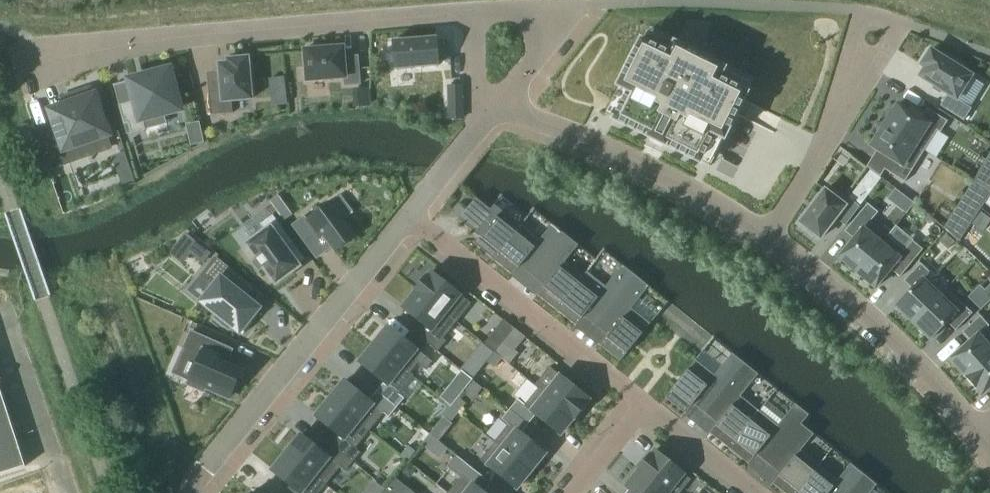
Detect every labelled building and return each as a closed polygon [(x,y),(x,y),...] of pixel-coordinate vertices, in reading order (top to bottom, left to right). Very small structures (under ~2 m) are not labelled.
[(677,40),(650,26),(644,40),(640,38),(615,88),(618,90),(606,115),(612,118),(610,121),(701,167),(703,163),(709,166),(721,142),(725,144),(751,93),(747,91),(754,78),(727,65),(726,67),(714,61),(714,62),(710,60),(712,57),(692,48),(690,50),(687,49),(687,48),(676,42),(677,40)] [(391,41),(394,70),(439,66),(439,63),(450,62),(448,40),(437,41),(437,37),(391,41)] [(304,83),(343,80),(343,87),(360,86),(358,56),(346,57),(345,45),(322,47),(322,45),(306,46),(306,48),(302,48),(304,83)] [(916,77),(946,96),(940,106),(963,121),(971,109),(958,101),(974,75),(930,47),(918,66),(922,69),(916,77)] [(249,56),(244,56),(244,54),(230,55),(230,58),(225,58),(225,62),(216,63),(217,73),(206,74),(210,115),(233,113),(232,103),(253,101),(249,56)] [(178,110),(168,71),(150,76),(150,74),(130,80),(135,101),(118,105),(123,125),(128,124),(130,134),(145,130),(142,119),(178,110)] [(113,137),(97,90),(93,91),(91,86),(58,97),(60,103),(44,108),(54,135),(38,141),(49,173),(70,165),(66,154),(113,137)] [(455,109),(449,109),(449,120),(462,119),(461,86),(448,86),(449,101),(455,101),(455,109)] [(897,104),(883,126),(924,151),(936,131),(940,133),(947,122),(927,109),(923,115),(911,108),(909,112),(897,104)] [(917,162),(924,151),(883,126),(870,147),(890,159),(884,170),(904,183),(917,162)] [(968,227),(989,194),(989,192),(973,181),(951,216),(968,227)] [(850,200),(859,207),(869,195),(857,186),(848,198),(850,200)] [(835,219),(845,226),(859,207),(850,200),(845,206),(824,190),(799,223),(820,239),(835,219)] [(473,244),(493,260),(520,226),(494,205),(490,210),(475,198),(457,220),(479,237),(473,244)] [(303,215),(289,225),(303,244),(320,231),(334,250),(355,236),(343,219),(347,216),(335,199),(306,219),(303,215)] [(291,215),(284,205),(276,211),(283,221),(291,215)] [(972,224),(982,232),(989,220),(980,212),(972,224)] [(306,260),(272,216),(260,225),(265,232),(247,245),(257,259),(255,260),(262,269),(264,268),(276,284),(298,268),(297,267),(306,260)] [(838,258),(856,273),(887,236),(869,221),(838,258)] [(520,266),(532,276),(564,235),(552,225),(538,241),(520,226),(493,260),(513,276),(520,266)] [(178,245),(191,255),(202,265),(211,255),(187,234),(178,245)] [(939,240),(948,249),(954,243),(945,234),(939,240)] [(537,295),(556,311),(582,276),(565,262),(578,246),(564,235),(532,276),(544,285),(537,295)] [(887,236),(856,273),(875,288),(905,251),(887,236)] [(214,258),(201,274),(215,284),(201,302),(217,314),(214,318),(228,330),(231,326),(242,334),(251,323),(248,321),(258,308),(244,297),(251,288),(214,258)] [(895,307),(913,323),(946,289),(945,288),(942,292),(927,277),(930,273),(920,264),(903,281),(912,290),(895,307)] [(595,327),(634,277),(621,266),(604,288),(585,273),(582,276),(556,311),(575,327),(583,317),(595,327)] [(414,290),(416,291),(456,323),(471,304),(440,279),(433,274),(431,272),(426,278),(424,277),(414,290)] [(634,277),(595,327),(607,336),(599,346),(619,362),(649,325),(630,310),(648,288),(634,277)] [(946,289),(913,323),(930,340),(946,323),(955,331),(972,314),(946,289)] [(443,339),(456,323),(416,291),(402,309),(426,328),(419,337),(437,352),(446,342),(443,339)] [(989,355),(989,334),(986,329),(989,326),(980,317),(962,333),(970,341),(949,360),(965,378),(989,355)] [(495,333),(505,340),(514,329),(515,328),(505,320),(504,321),(495,333)] [(372,343),(410,373),(424,356),(418,351),(419,350),(387,325),(372,343)] [(188,332),(180,349),(195,355),(184,380),(187,381),(185,386),(202,393),(204,389),(227,399),(239,373),(223,365),(230,350),(188,332)] [(372,343),(356,362),(383,384),(378,391),(398,407),(404,399),(398,395),(414,376),(410,373),(372,343)] [(495,353),(504,361),(512,351),(502,344),(495,353)] [(504,361),(495,353),(487,363),(497,370),(504,361)] [(704,415),(744,366),(730,355),(713,377),(694,361),(664,399),(684,415),(692,405),(704,415)] [(965,378),(981,396),(989,387),(989,355),(965,378)] [(481,370),(468,360),(460,370),(460,371),(472,380),(473,381),(481,370)] [(756,375),(744,366),(704,415),(716,425),(708,434),(728,450),(758,413),(738,397),(756,375)] [(537,389),(575,419),(590,400),(549,367),(534,386),(537,389)] [(328,398),(369,431),(383,413),(374,406),(375,405),(343,379),(328,398)] [(450,406),(461,393),(450,384),(439,397),(450,406)] [(561,437),(575,419),(537,389),(523,406),(561,437)] [(24,467),(0,391),(0,475),(24,467)] [(457,397),(450,407),(451,407),(457,413),(465,403),(457,397)] [(328,398),(312,417),(338,438),(332,446),(353,463),(360,454),(355,449),(369,431),(328,398)] [(758,413),(728,450),(747,465),(755,456),(767,466),(800,425),(807,416),(794,405),(776,427),(758,413)] [(450,407),(442,416),(449,422),(457,413),(451,407),(450,407)] [(494,443),(531,473),(546,454),(509,424),(494,443)] [(818,467),(799,452),(812,435),(800,425),(767,466),(779,475),(771,485),(782,492),(797,492),(818,467)] [(299,433),(284,452),(325,486),(340,467),(346,472),(353,463),(332,446),(325,454),(299,433)] [(531,473),(494,443),(480,461),(517,491),(531,473)] [(415,452),(407,446),(400,456),(407,461),(415,452)] [(325,486),(284,452),(268,471),(296,492),(319,492),(325,486)] [(668,492),(680,492),(690,481),(654,452),(650,458),(647,456),(637,468),(668,492)] [(863,476),(849,465),(836,481),(818,467),(797,492),(849,492),(863,476)] [(637,468),(637,469),(639,471),(625,488),(631,492),(668,492),(637,468)] [(448,492),(483,492),(461,476),(448,492)] [(849,492),(870,492),(875,486),(863,476),(849,492)] [(414,492),(395,478),(385,489),(390,492),(414,492)] [(384,490),(373,481),(363,492),(381,492),(384,490)]
